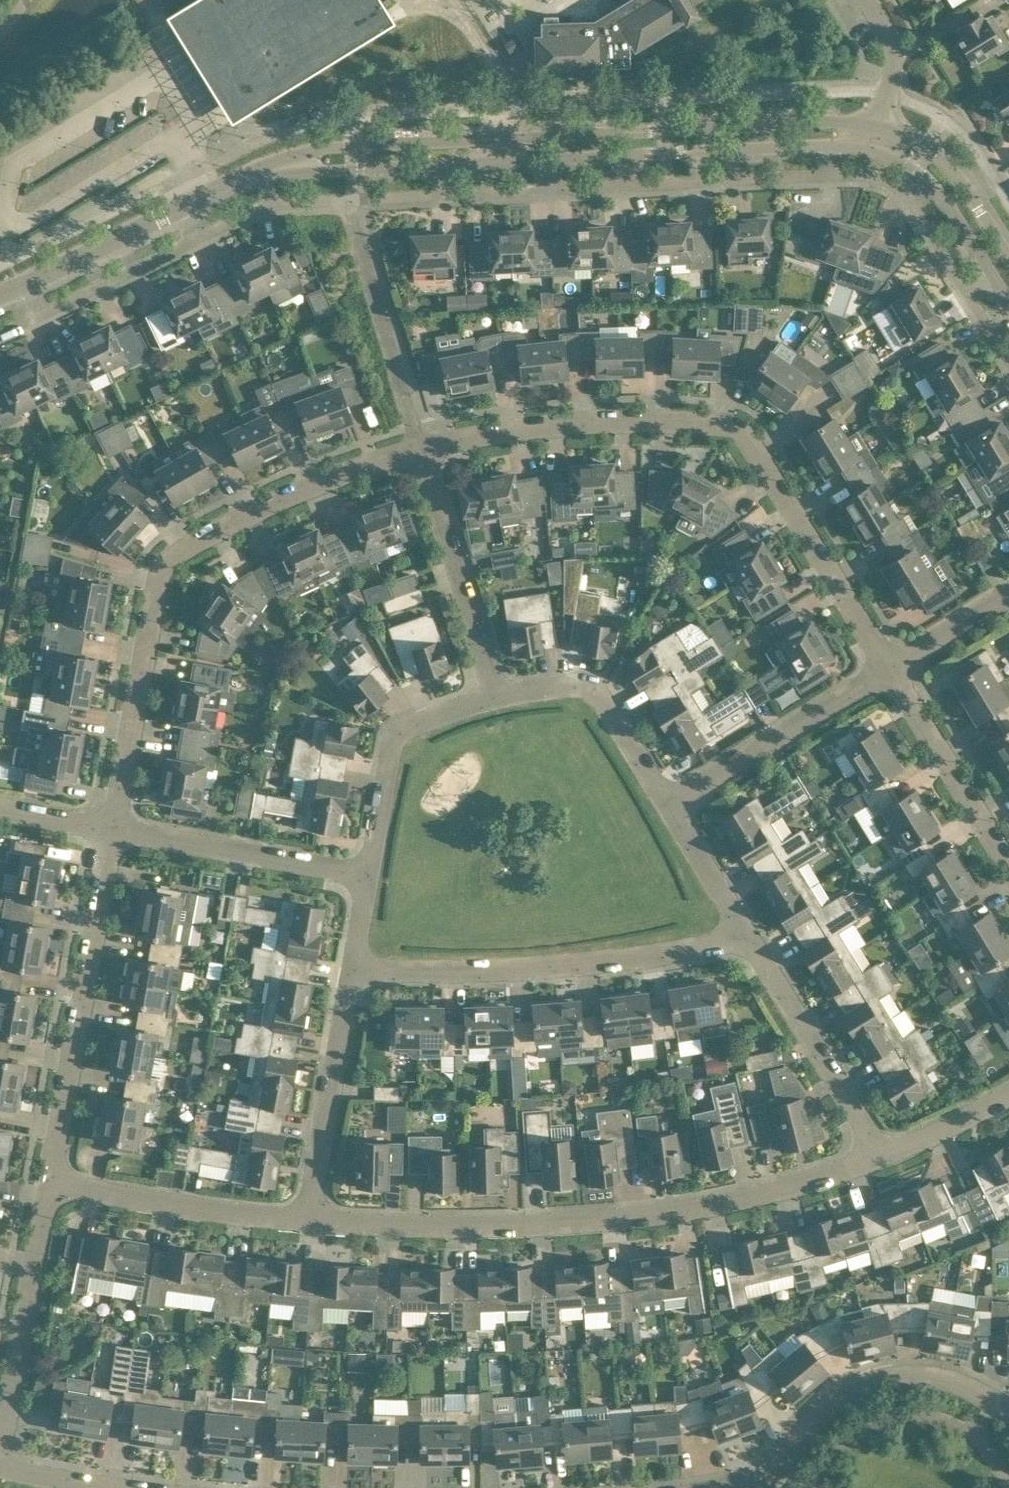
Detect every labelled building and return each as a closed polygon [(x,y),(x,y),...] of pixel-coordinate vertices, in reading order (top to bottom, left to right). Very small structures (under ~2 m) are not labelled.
[(393,22),(380,0),(197,0),(186,6),(197,23),(190,27),(199,41),(205,37),(243,98),(276,78),(283,91),(394,23),(393,22)] [(628,3),(597,22),(586,23),(586,24),(558,24),(558,16),(544,16),(544,38),(537,38),(538,71),(598,69),(598,68),(630,67),(629,45),(632,43),(636,48),(685,18),(687,21),(697,15),(690,3),(695,0),(626,0),(628,3)] [(976,17),(959,28),(964,37),(958,41),(960,44),(956,46),(964,59),(967,57),(971,63),(984,56),(988,53),(996,48),(998,52),(1008,46),(1008,45),(991,16),(983,21),(980,15),(976,17)] [(994,100),(997,105),(996,110),(1001,117),(1005,118),(1007,121),(1008,120),(1008,91),(994,100)] [(754,219),(745,220),(726,221),(727,249),(728,264),(749,263),(749,257),(769,256),(768,232),(770,232),(769,217),(754,217),(754,219)] [(838,262),(851,225),(839,221),(838,223),(830,220),(827,228),(809,222),(797,255),(818,262),(820,256),(838,262)] [(690,223),(681,223),(681,221),(668,222),(671,261),(690,260),(690,266),(710,265),(709,230),(690,231),(690,223)] [(654,273),(653,262),(671,261),(668,222),(656,222),(656,224),(647,225),(648,233),(629,234),(629,235),(631,269),(632,281),(654,280),(654,273)] [(631,269),(629,234),(611,235),(611,227),(602,227),(602,225),(589,226),(591,265),(611,264),(611,270),(631,269)] [(883,279),(902,257),(898,253),(867,243),(870,235),(862,232),(863,230),(851,225),(838,262),(833,278),(848,283),(857,274),(872,279),(873,275),(883,279)] [(591,265),(589,226),(577,226),(577,229),(568,229),(569,238),(550,238),(552,273),(573,272),(572,266),(591,265)] [(552,273),(550,238),(532,239),(531,231),(523,231),(523,229),(510,230),(512,269),(531,268),(532,274),(552,273)] [(512,269),(510,230),(498,230),(498,233),(489,233),(489,242),(470,243),(472,277),(494,276),(493,270),(512,269)] [(455,278),(453,243),(453,235),(434,236),(425,236),(425,234),(409,235),(410,250),(412,250),(414,274),(433,273),(434,279),(455,278)] [(299,280),(295,272),(288,259),(282,262),(280,256),(276,258),(271,248),(263,252),(262,250),(251,255),(252,257),(268,290),(275,305),(279,303),(292,296),(299,293),(295,285),(300,282),(299,280)] [(268,290),(252,257),(251,255),(240,261),(241,262),(233,266),(236,274),(220,282),(235,313),(254,305),(251,299),(268,290)] [(888,281),(876,295),(883,305),(898,295),(888,281)] [(235,313),(220,282),(203,290),(200,282),(192,286),(191,284),(180,290),(181,292),(197,325),(210,318),(218,333),(239,322),(235,313)] [(912,339),(939,323),(924,299),(926,298),(918,285),(905,293),(906,295),(886,307),(896,323),(890,326),(901,343),(910,337),(912,339)] [(197,325),(181,292),(180,290),(169,295),(170,297),(161,301),(165,308),(148,317),(152,325),(161,344),(163,348),(182,339),(179,333),(197,325)] [(330,313),(320,290),(308,295),(319,318),(330,313)] [(449,294),(450,310),(489,308),(488,292),(449,294)] [(748,331),(749,305),(737,305),(735,330),(748,331)] [(762,306),(749,305),(748,331),(761,331),(762,306)] [(109,326),(101,330),(101,328),(89,334),(90,335),(106,368),(123,360),(126,366),(145,357),(142,351),(134,333),(130,325),(113,334),(109,326)] [(545,379),(541,343),(526,345),(527,335),(520,330),(500,332),(504,365),(520,364),(521,372),(519,372),(520,382),(545,379)] [(641,356),(657,355),(658,331),(640,331),(640,338),(619,338),(619,374),(644,374),(644,364),(641,365),(641,356)] [(694,376),(697,340),(676,338),(676,332),(658,331),(657,355),(673,357),(672,365),(670,365),(670,374),(694,376)] [(504,365),(500,332),(480,336),(473,345),(474,352),(464,354),(470,390),(494,385),(493,376),(490,377),(489,369),(504,365)] [(619,374),(619,338),(598,339),(597,332),(579,333),(581,357),(596,358),(597,366),(594,366),(595,375),(619,374)] [(565,360),(581,357),(579,333),(561,334),(562,341),(541,343),(545,379),(569,377),(568,367),(566,368),(565,360)] [(106,368),(90,335),(89,334),(78,339),(79,340),(71,344),(75,352),(58,360),(73,392),(92,383),(95,389),(112,381),(106,368)] [(709,335),(709,340),(697,340),(694,376),(719,377),(719,368),(717,368),(718,361),(733,362),(739,337),(709,335)] [(789,365),(798,352),(780,339),(754,375),(753,373),(747,381),(767,395),(789,365)] [(964,360),(962,361),(957,354),(950,358),(940,342),(911,360),(922,378),(927,375),(937,391),(971,371),(964,360)] [(442,352),(425,355),(429,380),(445,377),(446,385),(444,386),(446,395),(470,390),(464,354),(461,343),(441,347),(442,352)] [(828,379),(822,370),(798,352),(789,365),(767,395),(787,410),(793,402),(791,401),(806,379),(816,386),(828,379)] [(73,392),(58,360),(42,368),(38,360),(30,364),(29,362),(17,368),(35,403),(52,395),(55,400),(73,392)] [(859,373),(853,362),(831,375),(832,377),(838,386),(859,373)] [(346,405),(361,400),(349,367),(333,373),(336,381),(319,387),(318,384),(315,385),(331,429),(353,420),(350,412),(348,413),(346,405)] [(17,368),(7,373),(8,375),(0,379),(0,380),(3,387),(0,388),(0,424),(1,426),(20,417),(17,411),(34,403),(35,403),(17,368)] [(980,390),(975,383),(977,381),(971,371),(937,391),(947,407),(942,411),(952,428),(982,410),(973,394),(980,390)] [(844,397),(866,384),(859,373),(838,386),(844,397)] [(331,429),(315,385),(314,382),(297,388),(294,378),(278,384),(281,394),(277,396),(279,402),(288,424),(303,420),(306,428),(304,428),(307,437),(331,429)] [(288,424),(279,402),(263,409),(261,404),(241,413),(246,424),(261,457),(283,447),(279,439),(277,439),(274,432),(288,424)] [(1004,429),(999,421),(992,426),(982,410),(952,428),(963,446),(969,442),(979,459),(1008,440),(1008,433),(1006,428),(1004,429)] [(814,457),(845,438),(833,419),(810,433),(809,431),(801,436),(814,457)] [(131,443),(120,421),(109,426),(120,449),(131,443)] [(261,457),(246,424),(227,433),(224,427),(208,435),(219,457),(233,451),(237,458),(235,459),(239,467),(261,457)] [(120,449),(109,426),(97,432),(108,455),(120,449)] [(205,465),(219,457),(208,435),(192,444),(195,449),(177,460),(195,491),(216,479),(211,471),(209,472),(205,465)] [(870,467),(870,466),(861,452),(856,456),(845,438),(814,457),(827,478),(834,473),(833,471),(840,467),(849,480),(870,467)] [(965,467),(986,503),(988,502),(991,506),(997,502),(1008,494),(1008,440),(979,459),(965,467)] [(195,491),(177,460),(157,471),(170,494),(168,495),(173,503),(195,491)] [(634,506),(632,471),(613,472),(612,464),(604,464),(604,462),(591,463),(593,502),(594,518),(613,517),(613,507),(634,506)] [(854,522),(885,503),(879,493),(886,478),(876,462),(870,466),(870,467),(849,480),(857,494),(850,498),(849,496),(841,501),(854,522)] [(593,502),(591,463),(579,464),(579,466),(570,466),(570,475),(551,476),(554,511),(554,520),(573,519),(572,503),(593,502)] [(683,512),(701,477),(690,471),(689,473),(682,469),(677,477),(669,472),(651,471),(648,501),(663,508),(666,503),(683,512)] [(513,473),(505,475),(504,473),(492,475),(499,513),(518,510),(519,516),(540,513),(534,478),(515,481),(513,473)] [(111,487),(119,495),(105,510),(132,535),(148,518),(141,512),(140,513),(133,506),(144,494),(122,475),(111,487)] [(499,513),(492,475),(480,477),(480,479),(472,481),(472,486),(460,488),(464,514),(467,514),(465,515),(467,523),(468,523),(469,526),(482,523),(480,517),(499,513)] [(719,489),(711,485),(713,483),(701,477),(683,512),(700,521),(697,527),(711,534),(735,516),(723,501),(715,497),(719,489)] [(1001,505),(1004,510),(1003,511),(1008,520),(1008,500),(1001,505)] [(393,502),(385,504),(384,502),(372,506),(385,543),(403,537),(405,543),(417,539),(409,516),(403,518),(401,512),(397,513),(393,502)] [(910,532),(901,517),(896,521),(885,503),(854,522),(867,543),(875,538),(874,536),(880,532),(889,545),(910,532)] [(385,543),(372,506),(360,510),(361,512),(353,515),(355,523),(338,530),(351,562),(369,556),(367,549),(385,543)] [(132,535),(105,510),(90,526),(82,519),(64,538),(103,550),(108,545),(110,546),(108,547),(115,554),(132,535)] [(894,587),(925,568),(918,556),(924,553),(926,543),(917,528),(910,532),(889,545),(897,559),(890,563),(889,561),(881,566),(894,587)] [(351,562),(338,530),(321,537),(317,530),(309,533),(309,531),(297,536),(313,572),(318,583),(336,574),(334,570),(351,562)] [(768,548),(765,550),(761,542),(754,547),(744,531),(714,549),(725,567),(731,563),(741,580),(774,559),(768,548)] [(49,550),(51,537),(26,532),(24,545),(49,550)] [(265,564),(258,569),(273,594),(278,591),(279,595),(299,586),(296,580),(313,572),(297,536),(286,542),(287,544),(278,547),(282,555),(265,563),(265,564)] [(46,562),(49,550),(24,545),(22,558),(46,562)] [(520,561),(518,549),(493,553),(495,566),(520,561)] [(977,557),(983,567),(993,561),(987,551),(977,557)] [(783,579),(779,571),(781,570),(774,559),(741,580),(751,596),(745,599),(756,618),(786,599),(776,583),(783,579)] [(110,582),(100,581),(100,583),(92,581),(95,567),(63,562),(57,598),(105,606),(110,582)] [(560,562),(548,563),(551,583),(563,581),(560,562)] [(929,611),(957,593),(947,577),(940,581),(930,565),(925,568),(894,587),(907,608),(915,603),(914,601),(921,597),(929,611)] [(217,590),(210,601),(242,623),(253,607),(258,611),(268,598),(268,597),(273,594),(258,569),(252,573),(252,572),(236,582),(231,589),(224,585),(219,592),(217,590)] [(413,574),(390,582),(394,596),(418,588),(413,574)] [(418,588),(394,596),(383,600),(387,612),(423,600),(419,588),(418,588)] [(563,590),(563,612),(574,614),(569,644),(583,646),(582,652),(591,654),(609,656),(609,653),(612,654),(618,615),(599,612),(601,595),(577,591),(577,592),(563,590)] [(557,644),(549,591),(525,595),(525,596),(505,599),(513,654),(516,653),(517,656),(543,652),(543,647),(557,644)] [(57,598),(53,618),(60,619),(57,636),(81,641),(84,626),(92,627),(92,629),(101,631),(105,606),(57,598)] [(242,623),(210,601),(203,611),(204,612),(199,620),(206,624),(201,632),(198,650),(227,656),(237,643),(231,639),(242,623)] [(816,628),(814,629),(810,622),(802,626),(792,610),(775,620),(763,628),(774,646),(779,643),(789,659),(823,639),(816,628)] [(424,614),(388,627),(406,678),(419,673),(421,678),(446,669),(446,667),(449,665),(432,618),(424,614)] [(359,615),(341,626),(350,639),(368,628),(359,615)] [(723,616),(710,622),(723,647),(736,640),(723,616)] [(713,635),(699,644),(686,651),(675,633),(675,632),(626,662),(628,665),(625,666),(635,681),(639,689),(644,686),(652,698),(698,669),(708,663),(724,654),(713,635)] [(78,657),(81,641),(57,636),(44,634),(40,654),(44,655),(41,672),(44,673),(56,675),(92,682),(96,658),(87,656),(86,658),(78,657)] [(823,668),(821,665),(832,658),(827,651),(829,649),(823,639),(789,659),(782,664),(792,680),(794,679),(801,690),(821,677),(818,671),(823,668)] [(395,683),(362,641),(343,656),(354,670),(338,683),(349,698),(362,713),(364,711),(366,714),(380,703),(387,697),(384,692),(395,683)] [(965,675),(953,683),(965,702),(1004,678),(986,648),(959,665),(965,675)] [(216,708),(219,688),(226,689),(230,670),(215,667),(195,663),(192,682),(183,681),(182,689),(180,689),(177,701),(216,708)] [(706,682),(698,669),(652,698),(658,708),(653,711),(667,734),(703,711),(691,691),(706,682)] [(87,706),(92,682),(56,675),(44,673),(41,694),(46,695),(43,712),(68,716),(70,701),(78,702),(78,704),(87,706)] [(768,697),(755,675),(743,683),(744,685),(743,686),(755,705),(768,697)] [(1008,716),(1008,685),(1004,678),(965,702),(977,721),(995,710),(1001,721),(1008,716)] [(755,705),(743,686),(732,692),(733,693),(703,711),(667,734),(668,735),(673,732),(676,738),(674,739),(682,752),(679,754),(681,756),(716,734),(711,725),(740,706),(745,714),(755,707),(756,708),(757,708),(755,705)] [(213,727),(216,708),(177,701),(175,713),(177,714),(176,723),(184,724),(181,742),(215,748),(219,728),(213,727)] [(65,732),(68,716),(43,712),(26,708),(23,727),(46,731),(42,750),(78,757),(82,733),(73,731),(73,733),(65,732)] [(1001,721),(1007,731),(989,742),(1001,761),(1008,756),(1008,716),(1001,721)] [(352,757),(354,747),(357,730),(354,729),(355,726),(316,719),(313,739),(296,736),(291,759),(344,769),(347,756),(352,757)] [(857,768),(888,749),(887,748),(890,746),(882,733),(879,735),(876,730),(858,741),(851,730),(823,747),(831,760),(834,758),(847,750),(857,768)] [(205,767),(212,768),(215,748),(181,742),(178,760),(169,759),(168,767),(166,767),(163,779),(202,786),(205,767)] [(74,781),(78,757),(42,750),(31,748),(27,769),(24,786),(29,787),(54,792),(57,776),(65,778),(64,779),(74,781)] [(867,804),(889,791),(882,780),(900,768),(888,749),(857,768),(868,786),(859,792),(835,807),(842,819),(853,812),(867,804)] [(1001,761),(1002,763),(999,765),(1007,777),(1008,776),(1008,756),(1001,761)] [(348,782),(342,781),(344,769),(291,759),(289,775),(306,778),(302,800),(343,808),(348,782)] [(739,840),(770,821),(800,802),(800,803),(811,796),(804,784),(798,774),(797,775),(787,782),(792,789),(762,808),(756,798),(720,820),(721,822),(724,821),(732,834),(734,832),(739,839),(739,840)] [(804,784),(811,796),(822,789),(814,777),(804,784)] [(198,805),(202,786),(163,779),(161,791),(163,792),(162,800),(174,803),(174,807),(179,808),(178,814),(180,815),(202,819),(205,806),(198,805)] [(250,816),(255,791),(240,788),(235,813),(250,816)] [(338,834),(343,809),(343,808),(302,800),(267,794),(255,791),(250,816),(250,817),(251,817),(251,816),(263,818),(264,809),(299,816),(297,826),(338,834)] [(917,796),(914,791),(896,802),(889,791),(867,804),(875,817),(871,819),(883,837),(886,835),(895,829),(925,810),(924,808),(927,806),(920,794),(917,796)] [(930,811),(927,813),(925,810),(895,829),(886,835),(904,865),(926,852),(919,840),(937,829),(935,825),(938,823),(930,811)] [(759,872),(810,841),(806,834),(802,828),(782,840),(770,821),(739,840),(739,839),(734,842),(743,857),(748,865),(753,862),(759,872)] [(798,866),(815,856),(824,850),(816,837),(810,841),(759,872),(770,891),(768,892),(777,906),(810,886),(798,866)] [(58,867),(59,860),(38,856),(40,844),(16,839),(13,853),(7,851),(3,872),(20,875),(59,882),(61,868),(58,867)] [(957,855),(954,856),(951,852),(933,863),(926,852),(904,865),(912,877),(921,872),(932,890),(963,871),(962,869),(965,867),(957,855)] [(964,873),(963,871),(932,890),(923,895),(934,913),(942,926),(963,913),(957,901),(975,890),(972,886),(975,884),(967,871),(964,873)] [(56,897),(59,882),(20,875),(18,889),(7,887),(3,908),(28,912),(30,900),(51,904),(53,896),(56,897)] [(187,902),(189,893),(189,892),(155,885),(155,886),(157,887),(156,893),(145,891),(145,894),(142,893),(139,907),(142,907),(141,913),(193,922),(196,904),(187,902)] [(799,938),(850,906),(842,893),(822,906),(810,886),(777,906),(774,908),(788,930),(793,928),(799,938)] [(232,919),(236,894),(222,892),(218,916),(232,919)] [(320,934),(325,910),(325,908),(284,901),(282,912),(247,905),(249,897),(236,894),(232,919),(279,927),(320,934)] [(850,951),(838,932),(858,919),(850,906),(799,938),(806,948),(801,951),(815,974),(817,972),(850,951)] [(49,936),(46,935),(47,928),(26,924),(28,912),(3,908),(1,921),(11,923),(8,944),(46,950),(49,936)] [(189,943),(193,922),(177,919),(141,913),(141,916),(138,915),(135,929),(138,930),(137,935),(158,939),(156,951),(181,955),(183,942),(189,943)] [(992,918),(989,913),(970,924),(963,913),(942,926),(949,938),(958,933),(970,951),(1000,932),(999,930),(1002,928),(995,916),(992,918)] [(317,951),(320,934),(279,927),(275,949),(254,946),(251,961),(255,961),(308,971),(310,959),(316,960),(317,951)] [(961,956),(979,987),(1001,973),(994,962),(1008,953),(1008,946),(1000,932),(970,951),(961,956)] [(920,940),(908,948),(922,971),(934,963),(920,940)] [(16,980),(18,968),(39,972),(40,965),(44,965),(46,950),(8,944),(0,942),(0,977),(16,980)] [(179,969),(181,955),(156,951),(154,963),(133,959),(132,962),(129,961),(127,975),(130,976),(129,981),(164,987),(180,990),(184,969),(179,969)] [(885,975),(877,962),(862,971),(850,951),(817,972),(826,986),(828,985),(840,1003),(885,975)] [(306,983),(308,971),(255,961),(252,976),(269,980),(265,1002),(307,1010),(311,984),(306,983)] [(1008,985),(1001,973),(979,987),(998,1017),(1007,1011),(1008,1010),(1008,984),(1008,985)] [(890,1017),(878,997),(893,988),(885,975),(840,1003),(846,1014),(841,1017),(855,1039),(858,1038),(857,1037),(890,1017)] [(16,980),(0,977),(0,1012),(34,1019),(37,1004),(33,1003),(35,996),(14,992),(16,980)] [(714,982),(707,983),(706,980),(691,983),(698,1021),(726,1017),(727,1024),(728,1024),(722,990),(721,990),(722,992),(716,993),(714,982)] [(162,1003),(164,987),(129,981),(128,984),(125,983),(123,997),(126,998),(125,1003),(146,1007),(144,1019),(169,1023),(176,1025),(178,1010),(175,1005),(162,1003)] [(698,1021),(691,983),(677,985),(677,988),(669,990),(673,1011),(661,1012),(665,1037),(677,1036),(678,1041),(700,1037),(698,1021)] [(949,986),(936,994),(942,1005),(956,997),(949,986)] [(639,991),(624,993),(630,1044),(653,1041),(653,1039),(665,1037),(661,1012),(649,1014),(646,993),(639,994),(639,991)] [(604,1020),(592,1021),(595,1046),(609,1045),(609,1046),(630,1044),(624,993),(609,995),(609,998),(602,999),(604,1020)] [(595,1046),(592,1021),(580,1022),(578,1001),(571,1002),(571,998),(556,1000),(560,1050),(581,1048),(595,1046)] [(535,1026),(523,1027),(525,1052),(539,1051),(539,1056),(560,1054),(560,1050),(556,1000),(541,1001),(541,1004),(534,1005),(535,1026)] [(302,1036),(304,1027),(307,1010),(265,1002),(261,1025),(244,1022),(241,1036),(241,1037),(294,1047),(296,1035),(302,1036)] [(503,1003),(488,1004),(489,1043),(490,1057),(525,1056),(525,1052),(523,1027),(511,1027),(510,1006),(503,1006),(503,1003)] [(489,1043),(488,1004),(473,1004),(473,1007),(465,1008),(466,1029),(454,1029),(455,1054),(469,1054),(468,1044),(489,1043)] [(419,1057),(420,1005),(405,1005),(405,1008),(397,1008),(397,1019),(391,1019),(391,1017),(390,1017),(390,1051),(405,1051),(414,1057),(419,1057)] [(442,1008),(435,1008),(435,1005),(420,1005),(419,1057),(441,1058),(441,1055),(455,1054),(454,1029),(442,1029),(442,1008)] [(34,1019),(0,1012),(0,1048),(4,1048),(6,1036),(27,1040),(28,1033),(31,1033),(34,1019)] [(967,1013),(955,1020),(963,1034),(975,1027),(967,1013)] [(880,1069),(926,1040),(918,1027),(903,1036),(890,1017),(857,1037),(858,1038),(866,1052),(869,1050),(880,1069)] [(166,1037),(169,1023),(144,1019),(141,1031),(120,1027),(116,1049),(152,1056),(156,1035),(166,1037)] [(980,1030),(963,1040),(979,1064),(995,1054),(980,1030)] [(292,1059),(294,1047),(241,1037),(241,1036),(237,1035),(234,1051),(256,1055),(252,1078),(293,1085),(298,1059),(292,1059)] [(938,1061),(928,1044),(926,1040),(880,1069),(887,1080),(882,1083),(896,1106),(899,1105),(901,1107),(934,1087),(923,1070),(938,1061)] [(4,1048),(0,1048),(0,1083),(22,1087),(24,1072),(21,1071),(22,1064),(1,1060),(4,1048)] [(148,1076),(152,1056),(116,1049),(116,1052),(113,1052),(110,1066),(113,1066),(112,1071),(133,1075),(131,1087),(156,1091),(159,1078),(148,1076)] [(770,1051),(745,1056),(748,1069),(772,1064),(770,1051)] [(721,1056),(706,1059),(709,1075),(723,1073),(721,1056)] [(787,1066),(776,1069),(784,1103),(749,1112),(756,1138),(768,1135),(772,1149),(782,1146),(783,1149),(813,1142),(812,1139),(822,1136),(819,1122),(822,1119),(813,1103),(803,1106),(800,1094),(803,1093),(787,1066)] [(288,1111),(293,1086),(293,1085),(252,1078),(248,1100),(230,1097),(229,1104),(228,1112),(280,1122),(283,1110),(288,1111)] [(712,1125),(698,1128),(707,1167),(713,1166),(713,1169),(727,1166),(726,1163),(731,1162),(727,1143),(732,1142),(733,1145),(747,1141),(733,1081),(711,1086),(719,1118),(711,1120),(712,1125)] [(16,1101),(19,1101),(22,1087),(0,1083),(0,1106),(14,1108),(16,1101)] [(399,1100),(399,1086),(374,1085),(374,1099),(399,1100)] [(140,1124),(143,1103),(154,1105),(156,1091),(131,1087),(129,1099),(108,1095),(104,1117),(140,1124)] [(634,1160),(628,1109),(607,1112),(609,1127),(600,1129),(601,1142),(587,1144),(592,1184),(596,1184),(596,1187),(610,1185),(609,1182),(618,1181),(615,1162),(634,1160)] [(574,1184),(571,1138),(550,1140),(548,1110),(524,1112),(528,1170),(542,1169),(545,1171),(546,1186),(558,1185),(558,1189),(569,1188),(569,1185),(574,1184)] [(284,1135),(278,1134),(280,1122),(228,1112),(225,1128),(242,1131),(238,1153),(279,1161),(284,1135)] [(689,1170),(685,1134),(674,1135),(674,1133),(657,1135),(655,1115),(637,1118),(639,1133),(647,1132),(653,1177),(679,1173),(679,1171),(689,1170)] [(154,1126),(140,1124),(104,1117),(104,1120),(101,1120),(98,1134),(101,1134),(100,1139),(111,1141),(110,1147),(108,1147),(108,1148),(141,1154),(144,1139),(153,1134),(154,1126)] [(518,1171),(517,1131),(504,1132),(504,1128),(485,1128),(486,1147),(471,1147),(472,1158),(470,1158),(470,1163),(472,1162),(472,1189),(476,1188),(476,1192),(500,1191),(500,1185),(508,1185),(507,1171),(518,1171)] [(9,1155),(12,1140),(9,1139),(10,1132),(0,1130),(0,1153),(9,1155)] [(455,1189),(455,1153),(452,1153),(452,1149),(440,1149),(440,1136),(410,1137),(410,1171),(429,1171),(429,1189),(436,1189),(437,1193),(440,1195),(445,1195),(448,1193),(449,1189),(455,1189)] [(186,1169),(191,1144),(191,1143),(177,1141),(173,1166),(186,1169)] [(401,1171),(402,1143),(360,1142),(359,1157),(356,1157),(356,1174),(359,1174),(358,1186),(386,1187),(387,1171),(401,1171)] [(274,1187),(279,1162),(279,1161),(238,1153),(191,1144),(186,1169),(199,1171),(201,1162),(235,1169),(233,1179),(253,1183),(252,1186),(266,1189),(267,1185),(274,1187)] [(1005,1145),(982,1158),(985,1162),(974,1168),(973,1167),(972,1168),(989,1202),(974,1209),(982,1225),(984,1230),(1000,1221),(998,1217),(998,1216),(1008,1211),(1008,1206),(1002,1194),(1008,1191),(1008,1153),(1005,1145)] [(9,1155),(0,1153),(0,1176),(2,1176),(3,1169),(7,1169),(9,1155)] [(160,1171),(158,1181),(158,1183),(170,1185),(172,1173),(160,1171)] [(959,1215),(944,1181),(942,1182),(943,1183),(932,1187),(930,1182),(906,1191),(921,1231),(944,1221),(951,1238),(969,1230),(969,1231),(982,1225),(974,1209),(959,1215)] [(921,1231),(906,1191),(881,1201),(883,1207),(872,1211),(890,1262),(905,1256),(898,1240),(921,1231)] [(890,1262),(872,1211),(860,1215),(858,1209),(833,1217),(846,1257),(870,1250),(875,1267),(890,1262)] [(846,1257),(833,1217),(808,1225),(810,1231),(798,1234),(813,1286),(828,1282),(822,1265),(846,1257)] [(813,1286),(798,1234),(786,1237),(785,1232),(759,1238),(769,1279),(793,1273),(797,1290),(813,1286)] [(115,1280),(122,1239),(96,1234),(95,1239),(84,1237),(84,1236),(83,1236),(71,1291),(73,1291),(73,1290),(87,1293),(90,1276),(115,1280)] [(769,1279),(759,1238),(734,1244),(735,1249),(723,1252),(723,1251),(722,1251),(730,1291),(733,1306),(734,1306),(734,1305),(749,1301),(745,1284),(769,1279)] [(150,1305),(159,1251),(147,1249),(148,1243),(122,1239),(115,1280),(139,1285),(136,1302),(150,1305)] [(192,1293),(198,1251),(172,1247),(171,1252),(159,1251),(150,1305),(165,1307),(167,1289),(192,1293)] [(229,1315),(235,1261),(223,1260),(224,1255),(198,1251),(192,1293),(217,1296),(214,1319),(228,1321),(229,1315)] [(696,1257),(684,1258),(683,1253),(657,1256),(663,1298),(688,1295),(690,1312),(704,1310),(704,1311),(705,1311),(697,1256),(696,1256),(696,1257)] [(632,1265),(620,1266),(625,1320),(629,1343),(642,1341),(638,1319),(640,1319),(640,1315),(665,1311),(663,1298),(657,1256),(632,1260),(632,1265)] [(270,1302),(274,1260),(248,1257),(248,1263),(235,1261),(229,1315),(243,1317),(245,1299),(270,1302)] [(307,1329),(312,1269),(300,1268),(300,1263),(274,1260),(270,1302),(295,1304),(293,1328),(307,1329)] [(616,1321),(625,1320),(620,1266),(608,1267),(607,1262),(581,1264),(584,1306),(584,1311),(611,1310),(611,1321),(616,1321)] [(348,1308),(351,1266),(324,1264),(324,1269),(312,1269),(307,1329),(322,1330),(324,1306),(348,1308)] [(584,1306),(581,1264),(555,1266),(555,1271),(543,1272),(546,1326),(560,1325),(559,1307),(584,1306)] [(387,1327),(389,1273),(377,1272),(377,1267),(351,1266),(348,1308),(373,1309),(372,1327),(387,1327)] [(546,1326),(543,1272),(531,1272),(530,1267),(504,1268),(506,1310),(531,1309),(531,1327),(546,1326)] [(427,1310),(428,1268),(401,1268),(401,1273),(389,1273),(387,1327),(402,1328),(402,1310),(427,1310)] [(467,1328),(466,1274),(454,1274),(454,1269),(428,1268),(427,1310),(452,1311),(452,1328),(467,1328)] [(496,1328),(496,1310),(506,1310),(504,1268),(478,1269),(478,1274),(476,1274),(466,1274),(467,1328),(481,1328),(496,1328)] [(990,1335),(991,1309),(991,1300),(991,1294),(977,1294),(974,1307),(954,1302),(951,1315),(944,1351),(966,1355),(970,1334),(990,1335)] [(944,1351),(951,1315),(954,1302),(933,1298),(932,1301),(907,1302),(908,1326),(926,1326),(922,1347),(944,1351)] [(990,1335),(1007,1335),(1008,1356),(1008,1304),(1008,1305),(1008,1301),(991,1300),(991,1309),(990,1335)] [(890,1327),(908,1326),(907,1302),(882,1302),(885,1313),(864,1318),(873,1353),(895,1347),(890,1327)] [(873,1353),(864,1318),(862,1308),(841,1313),(819,1324),(829,1346),(846,1338),(851,1358),(873,1353)] [(827,1371),(813,1354),(829,1346),(819,1324),(796,1335),(803,1344),(787,1357),(809,1385),(827,1371)] [(131,1359),(133,1347),(117,1345),(110,1388),(102,1387),(91,1385),(89,1397),(82,1435),(98,1438),(99,1434),(106,1435),(109,1415),(122,1417),(126,1391),(131,1359)] [(809,1385),(787,1357),(780,1349),(777,1345),(762,1358),(751,1367),(766,1393),(779,1383),(792,1399),(809,1385)] [(142,1360),(144,1349),(133,1347),(131,1359),(142,1360)] [(273,1347),(271,1362),(287,1364),(289,1348),(273,1347)] [(349,1352),(348,1371),(366,1371),(366,1353),(349,1352)] [(753,1404),(766,1393),(753,1371),(751,1367),(747,1360),(738,1368),(741,1376),(747,1389),(726,1398),(739,1432),(760,1424),(753,1404)] [(160,1407),(161,1397),(162,1397),(163,1390),(145,1387),(147,1374),(129,1372),(126,1391),(122,1417),(134,1419),(131,1439),(138,1440),(138,1443),(154,1446),(160,1407)] [(89,1397),(91,1385),(92,1380),(69,1376),(68,1382),(55,1380),(50,1405),(63,1407),(59,1427),(66,1429),(66,1432),(82,1435),(89,1397)] [(739,1432),(721,1384),(719,1379),(688,1392),(689,1399),(694,1423),(710,1419),(718,1439),(739,1432)] [(694,1423),(689,1399),(687,1392),(686,1384),(674,1385),(675,1402),(654,1404),(655,1415),(657,1451),(680,1449),(678,1427),(694,1423)] [(227,1454),(232,1398),(215,1396),(216,1389),(197,1387),(195,1401),(196,1401),(193,1427),(205,1428),(203,1449),(210,1449),(210,1453),(227,1454)] [(267,1401),(265,1434),(277,1435),(276,1455),(283,1456),(283,1459),(299,1460),(302,1421),(303,1404),(281,1402),(282,1392),(268,1391),(267,1401)] [(517,1427),(515,1412),(494,1413),(492,1391),(480,1392),(481,1440),(481,1445),(495,1443),(497,1465),(520,1463),(517,1427)] [(468,1410),(444,1410),(445,1464),(461,1464),(461,1460),(468,1460),(468,1440),(481,1440),(480,1392),(467,1392),(468,1410)] [(540,1440),(552,1439),(548,1394),(534,1395),(535,1410),(515,1412),(517,1427),(520,1463),(542,1461),(540,1440)] [(180,1425),(193,1427),(196,1401),(195,1401),(162,1397),(161,1397),(154,1446),(170,1448),(171,1444),(178,1445),(180,1425)] [(252,1433),(265,1434),(267,1401),(232,1398),(227,1454),(243,1456),(243,1452),(250,1453),(252,1433)] [(428,1464),(445,1464),(444,1410),(422,1411),(422,1399),(422,1398),(412,1399),(408,1399),(409,1414),(409,1440),(421,1440),(421,1461),(428,1460),(428,1464)] [(655,1415),(654,1404),(619,1407),(621,1433),(633,1431),(635,1453),(657,1451),(655,1415)] [(588,1457),(585,1421),(584,1407),(563,1409),(564,1412),(550,1413),(552,1439),(564,1438),(566,1459),(588,1457)] [(609,1434),(621,1433),(619,1407),(606,1408),(607,1419),(585,1421),(588,1457),(611,1455),(609,1434)] [(324,1438),(337,1438),(338,1412),(325,1412),(325,1423),(302,1421),(299,1460),(315,1461),(315,1458),(323,1458),(324,1438)] [(372,1463),(373,1425),(350,1424),(350,1413),(338,1412),(337,1438),(349,1439),(348,1459),(355,1459),(355,1463),(372,1463)] [(396,1440),(409,1440),(409,1414),(373,1414),(373,1425),(372,1463),(388,1464),(388,1460),(395,1460),(396,1440)]
